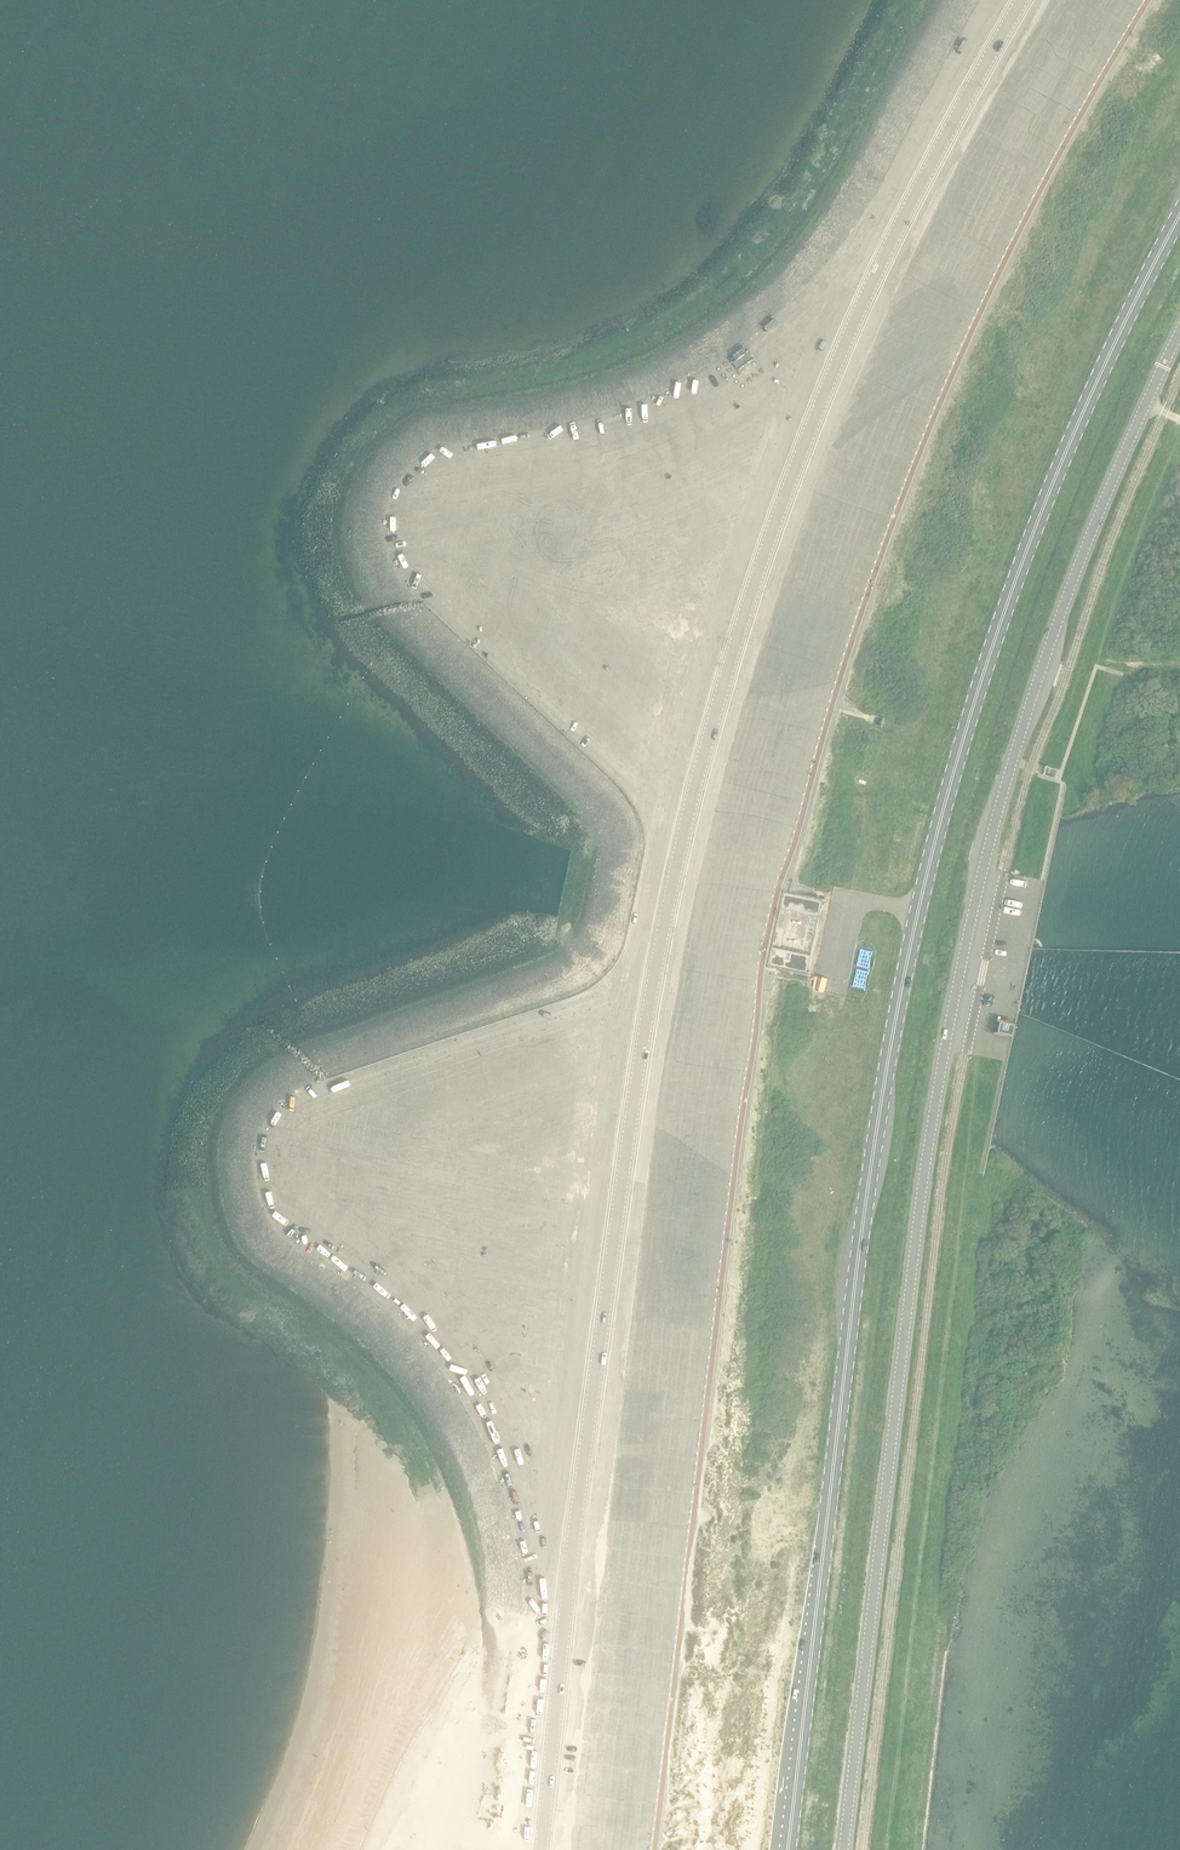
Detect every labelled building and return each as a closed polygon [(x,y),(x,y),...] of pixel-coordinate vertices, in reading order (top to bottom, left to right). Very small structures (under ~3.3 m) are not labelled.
[(820,898),(784,892),(768,965),(805,971),(820,898)] [(997,1020),(997,1021),(995,1032),(994,1033),(1011,1036),(1012,1036),(1015,1024),(1013,1023),(997,1020)]
